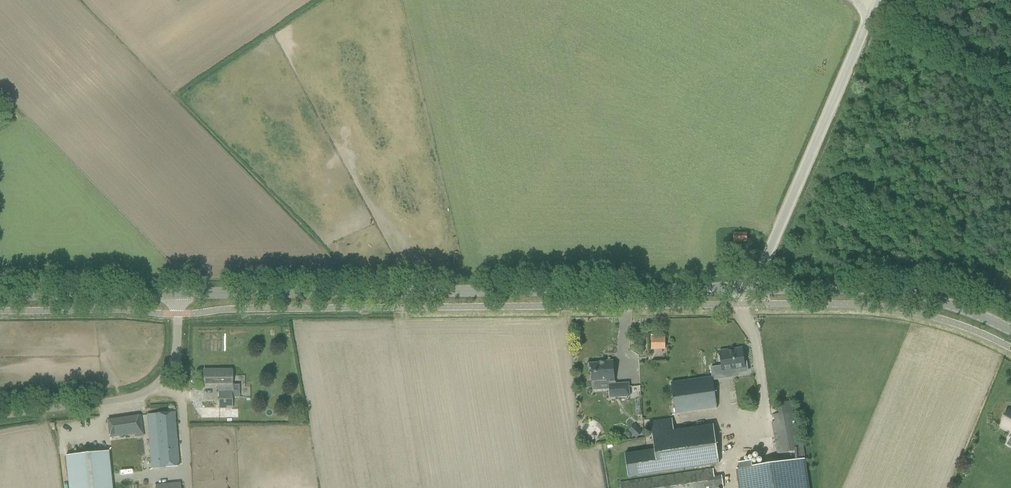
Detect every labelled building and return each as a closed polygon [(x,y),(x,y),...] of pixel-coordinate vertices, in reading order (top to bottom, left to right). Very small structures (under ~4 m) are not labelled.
[(664,338),(651,338),(651,349),(664,349),(664,338)] [(728,350),(719,352),(722,371),(732,370),(733,374),(747,372),(746,363),(745,363),(742,348),(733,350),(734,351),(728,352),(728,350)] [(589,364),(589,373),(592,373),(593,382),(607,381),(607,382),(610,382),(611,398),(629,397),(628,383),(614,384),(613,361),(604,362),(604,363),(600,363),(600,362),(600,363),(589,364)] [(231,386),(231,370),(203,371),(203,386),(218,386),(219,408),(231,408),(231,392),(227,392),(227,386),(231,386)] [(712,377),(671,383),(675,414),(717,408),(713,381),(713,377),(712,377)] [(774,422),(772,422),(778,454),(801,450),(794,411),(792,403),(792,401),(776,404),(777,405),(778,414),(773,415),(774,422)] [(1001,425),(1010,430),(1010,412),(1009,411),(1001,425)] [(151,468),(159,468),(178,466),(175,422),(174,412),(147,415),(148,425),(151,468)] [(142,425),(140,415),(107,420),(109,437),(110,438),(135,434),(136,437),(143,436),(142,425)] [(673,431),(671,419),(651,422),(655,449),(626,454),(629,477),(718,464),(712,426),(673,431)] [(636,439),(643,432),(635,424),(629,431),(636,439)] [(65,456),(68,487),(112,487),(108,451),(65,456)] [(735,470),(738,487),(809,487),(804,459),(735,470)] [(715,477),(714,469),(621,482),(621,487),(724,487),(722,476),(715,477)]
